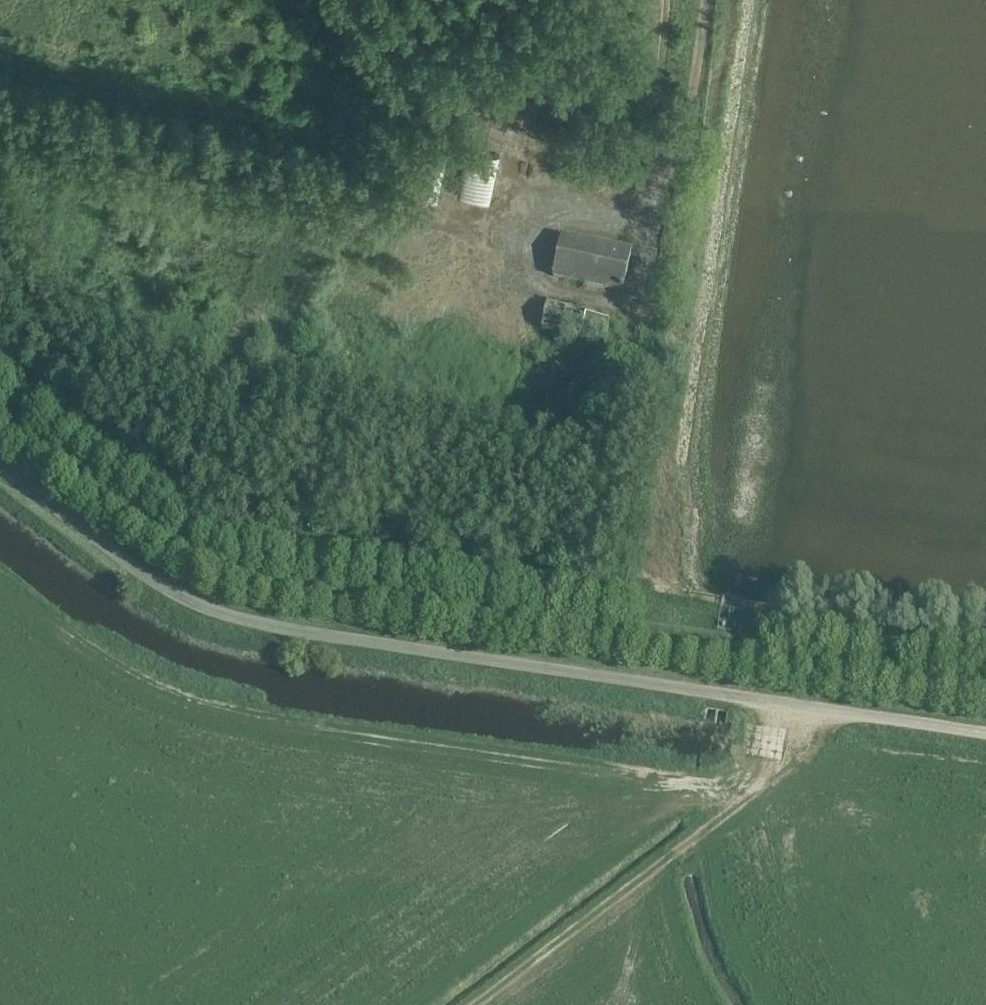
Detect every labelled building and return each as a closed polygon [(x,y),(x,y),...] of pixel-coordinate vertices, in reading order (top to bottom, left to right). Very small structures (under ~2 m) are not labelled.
[(468,148),(457,195),(489,202),(499,155),(468,148)] [(553,276),(623,291),(632,252),(561,237),(553,276)] [(610,319),(547,305),(542,328),(605,342),(610,319)]
